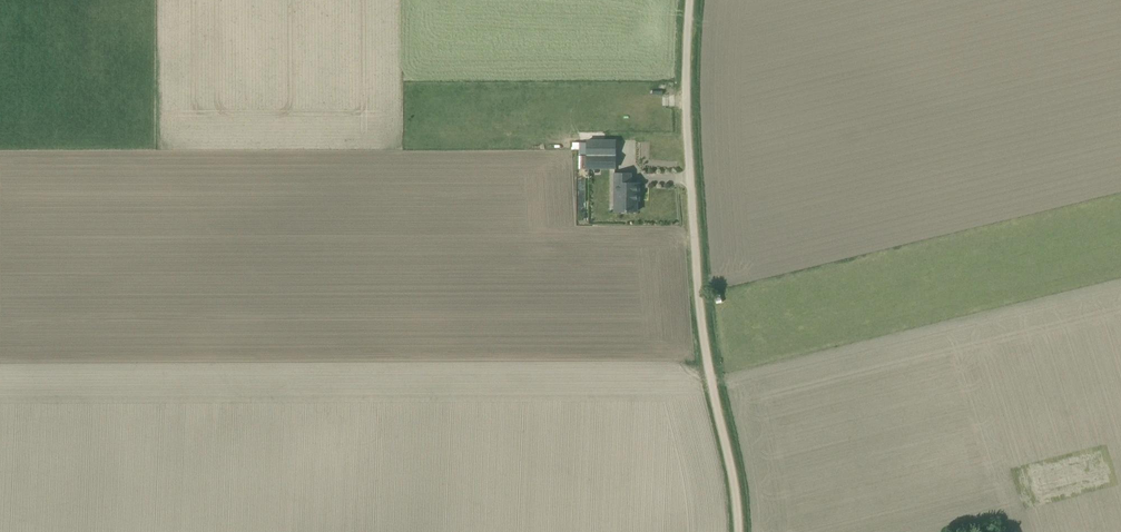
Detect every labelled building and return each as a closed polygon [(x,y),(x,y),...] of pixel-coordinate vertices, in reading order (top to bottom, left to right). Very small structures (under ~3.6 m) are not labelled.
[(586,169),(616,169),(616,154),(616,143),(586,142),(586,154),(586,169)] [(618,211),(637,212),(637,194),(639,194),(639,183),(631,183),(631,174),(615,174),(614,194),(618,194),(618,211)]
